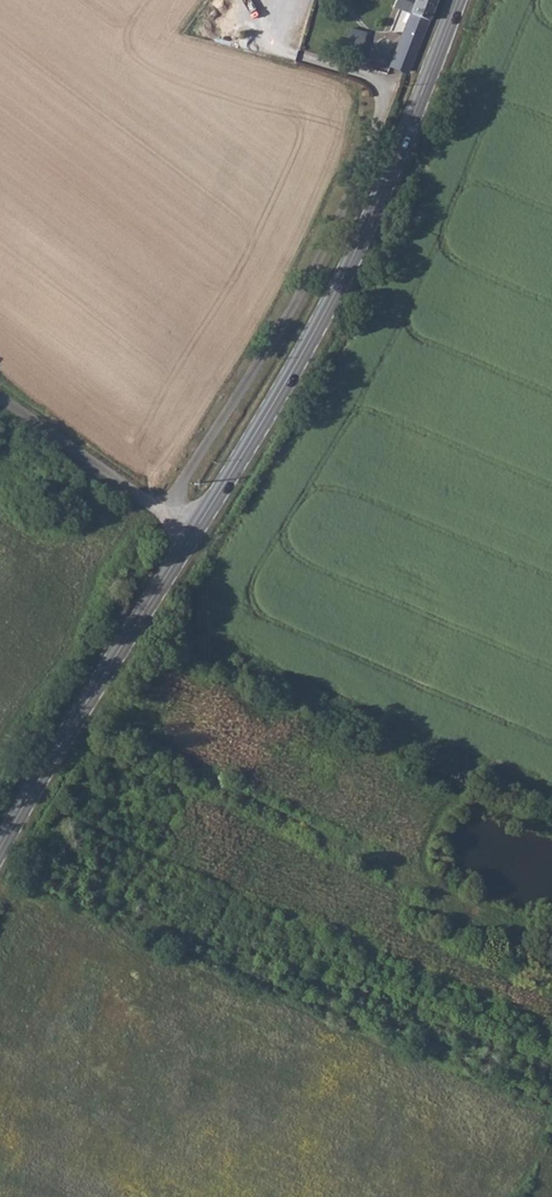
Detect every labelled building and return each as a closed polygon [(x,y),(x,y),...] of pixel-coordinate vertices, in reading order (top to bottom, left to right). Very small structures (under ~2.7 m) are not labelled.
[(434,0),(415,0),(414,5),(430,10),(434,0)] [(404,31),(408,19),(397,15),(392,28),(404,31)] [(394,60),(411,62),(427,20),(409,15),(408,19),(404,31),(394,60)] [(350,32),(342,50),(359,58),(368,40),(350,32)]
